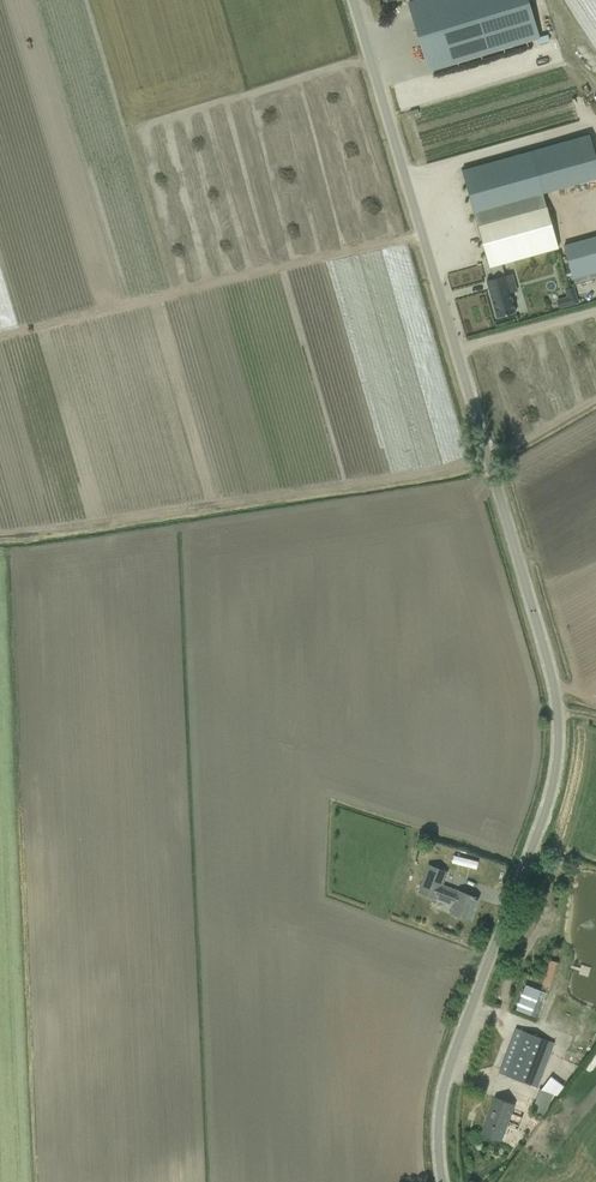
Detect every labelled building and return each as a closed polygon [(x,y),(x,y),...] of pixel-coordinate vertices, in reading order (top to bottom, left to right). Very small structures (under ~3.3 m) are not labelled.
[(409,3),(423,52),(532,19),(526,0),(420,0),(409,3)] [(531,151),(462,171),(467,189),(477,226),(547,207),(531,151)] [(515,313),(508,285),(514,283),(512,274),(504,276),(501,264),(558,248),(547,207),(477,226),(489,268),(491,267),(494,279),(486,281),(497,318),(515,313)] [(563,247),(573,281),(595,274),(595,238),(563,247)] [(454,858),(452,864),(475,871),(478,864),(454,858)] [(478,898),(466,894),(459,891),(458,892),(442,885),(447,872),(427,865),(417,891),(453,905),(450,912),(470,920),(478,898)] [(523,944),(522,949),(532,952),(534,947),(523,944)] [(560,954),(558,959),(568,962),(570,957),(560,954)] [(550,960),(543,984),(551,986),(558,962),(550,959),(550,960)] [(523,983),(520,989),(544,999),(547,992),(523,983)] [(559,983),(557,987),(590,1000),(592,995),(559,983)] [(504,1075),(515,1079),(531,1085),(548,1040),(521,1030),(504,1075)] [(565,1097),(568,1098),(586,1072),(589,1065),(588,1065),(573,1060),(551,1093),(551,1090),(547,1096),(543,1112),(554,1115),(558,1110),(560,1104),(565,1097)] [(495,1097),(482,1133),(500,1141),(514,1105),(495,1097)]
